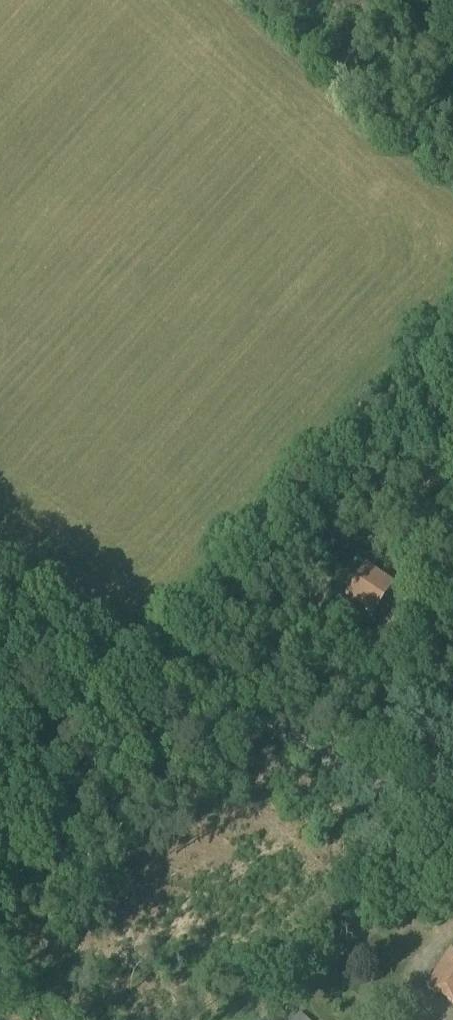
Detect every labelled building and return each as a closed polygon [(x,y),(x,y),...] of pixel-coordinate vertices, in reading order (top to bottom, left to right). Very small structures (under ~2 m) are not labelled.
[(345,597),(374,617),(396,583),(366,565),(345,597)] [(452,947),(426,986),(452,1003),(452,947)]
